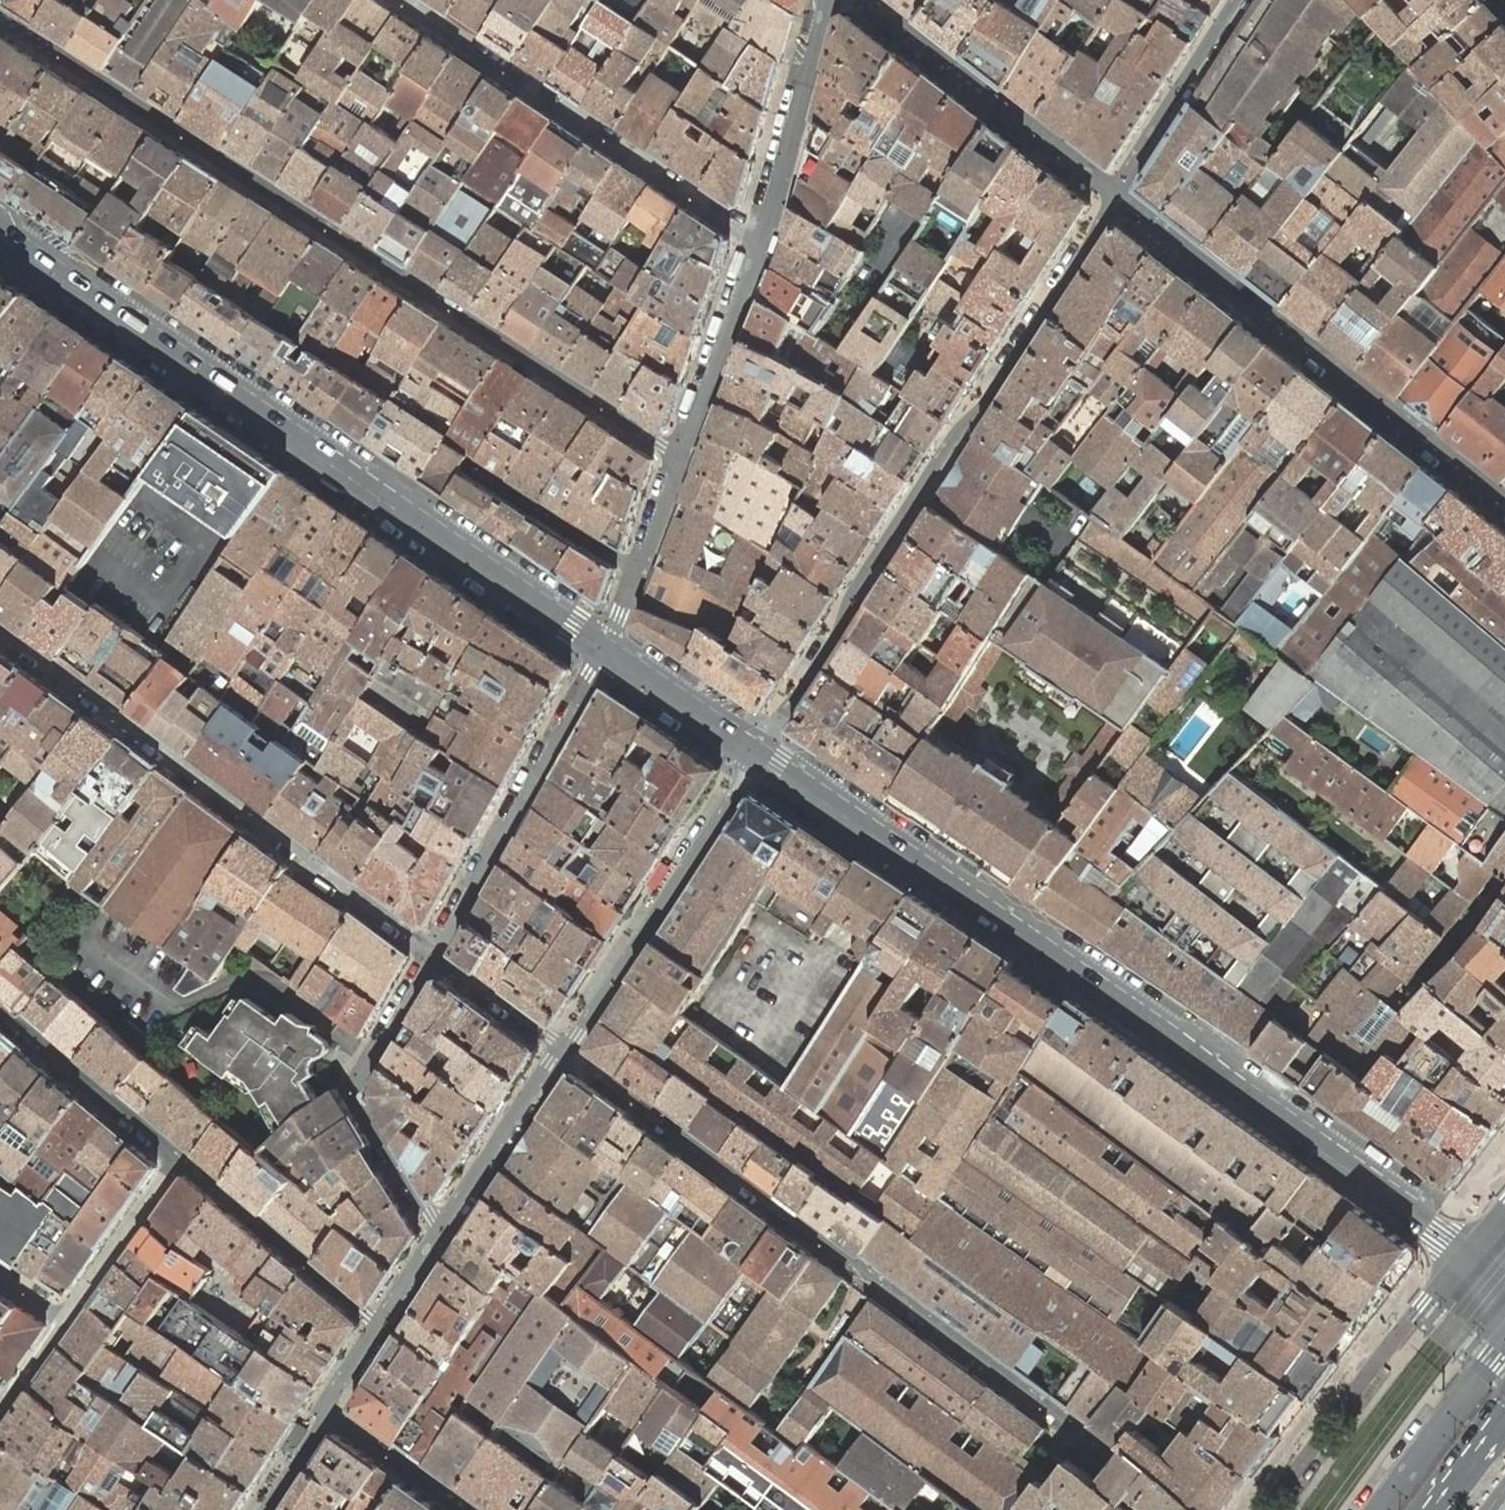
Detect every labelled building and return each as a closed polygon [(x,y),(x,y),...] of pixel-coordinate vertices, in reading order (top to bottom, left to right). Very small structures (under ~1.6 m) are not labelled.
[(37,25),(53,0),(7,0),(5,4),(37,25)] [(71,47),(92,15),(96,9),(88,4),(90,0),(53,0),(37,25),(71,47)] [(105,69),(121,45),(133,25),(124,19),(133,4),(130,2),(131,0),(102,0),(96,9),(92,15),(71,47),(105,69)] [(139,90),(155,66),(198,0),(150,0),(133,25),(121,45),(105,69),(139,90)] [(182,119),(212,73),(235,37),(241,29),(231,22),(211,8),(200,0),(198,0),(155,66),(139,90),(182,119)] [(211,8),(216,0),(200,0),(211,8)] [(241,29),(260,0),(216,0),(211,8),(231,22),(241,29)] [(279,60),(296,34),(305,20),(307,17),(318,0),(260,0),(241,29),(235,37),(268,59),(271,62),(274,57),(279,60)] [(341,102),(362,68),(377,45),(378,44),(345,22),(359,0),(318,0),(307,17),(305,20),(296,34),(279,60),(282,62),(308,80),(309,80),(336,99),(341,102)] [(378,44),(397,15),(374,0),(359,0),(345,22),(378,44)] [(449,15),(458,0),(427,0),(449,15)] [(483,37),(500,10),(506,0),(458,0),(449,15),(483,37)] [(534,33),(537,28),(554,1),(552,0),(506,0),(500,10),(534,33)] [(603,0),(555,0),(554,1),(537,28),(534,33),(516,60),(550,82),(571,50),(580,36),(570,29),(582,10),(592,16),(603,0)] [(584,105),(637,23),(603,0),(592,16),(580,36),(571,50),(550,82),(584,105)] [(637,23),(652,0),(603,0),(637,23)] [(637,23),(660,38),(671,45),(687,22),(675,15),(684,0),(652,0),(637,23)] [(701,1),(724,17),(734,24),(750,0),(701,0),(701,1)] [(730,30),(780,62),(794,14),(773,0),(750,0),(734,24),(730,30)] [(794,14),(798,0),(773,0),(794,14)] [(920,20),(936,0),(894,0),(920,20)] [(920,20),(967,57),(1004,1),(1005,0),(936,0),(920,20)] [(1004,1),(967,57),(1008,89),(1065,0),(1005,0),(1004,1)] [(1086,49),(1099,28),(1103,22),(1117,0),(1065,0),(1008,89),(1042,116),(1080,57),(1086,49)] [(1127,0),(1117,0),(1103,22),(1099,28),(1086,49),(1080,57),(1042,116),(1073,140),(1127,57),(1142,33),(1152,18),(1153,17),(1127,0)] [(1153,17),(1152,18),(1142,33),(1127,57),(1167,84),(1184,57),(1191,47),(1193,44),(1211,16),(1188,0),(1164,0),(1153,16),(1153,17)] [(1153,17),(1153,16),(1164,0),(1127,0),(1153,17)] [(1199,93),(1168,141),(1137,189),(1137,192),(1166,214),(1240,119),(1334,0),(1259,0),(1199,93)] [(1211,16),(1221,0),(1188,0),(1211,16)] [(1352,0),(1334,0),(1240,119),(1261,137),(1272,123),(1268,121),(1284,100),(1289,105),(1297,84),(1305,74),(1310,78),(1323,62),(1317,57),(1339,28),(1345,33),(1362,11),(1352,0)] [(1362,11),(1368,17),(1386,0),(1352,0),(1362,11)] [(1368,17),(1379,29),(1394,45),(1413,28),(1444,0),(1386,0),(1368,17)] [(1415,67),(1445,40),(1459,27),(1485,3),(1482,0),(1444,0),(1413,28),(1394,45),(1413,66),(1415,67)] [(671,45),(690,58),(698,46),(694,43),(699,34),(707,40),(724,17),(701,1),(696,7),(687,22),(671,45)] [(1485,3),(1459,27),(1474,43),(1460,56),(1445,40),(1415,67),(1436,90),(1455,72),(1462,65),(1466,62),(1476,52),(1480,49),(1504,25),(1485,3)] [(483,37),(516,60),(534,33),(500,10),(483,37)] [(373,124),(388,101),(408,71),(430,37),(397,15),(378,44),(377,45),(362,68),(341,102),(370,121),(373,124)] [(870,104),(903,57),(851,15),(845,18),(832,68),(854,81),(851,86),(859,91),(856,95),(870,104)] [(584,105),(618,128),(640,93),(628,85),(642,65),(653,73),(654,72),(664,56),(671,45),(660,38),(637,23),(584,105)] [(1480,49),(1476,52),(1466,62),(1462,65),(1455,72),(1436,90),(1447,102),(1463,119),(1477,106),(1487,97),(1503,83),(1504,80),(1504,25),(1480,49)] [(1474,43),(1459,27),(1445,40),(1460,56),(1474,43)] [(730,30),(705,69),(767,110),(780,62),(730,30)] [(3,149),(17,128),(35,99),(52,70),(0,37),(0,150),(2,151),(3,149)] [(278,69),(282,62),(279,60),(274,57),(271,62),(268,59),(235,37),(212,73),(182,119),(226,148),(245,118),(278,69)] [(388,101),(415,120),(435,90),(457,56),(430,37),(408,71),(388,101)] [(415,120),(449,143),(469,112),(491,78),(457,56),(435,90),(415,120)] [(849,139),(874,154),(927,75),(903,57),(870,104),(871,105),(871,107),(884,116),(871,136),(857,127),(849,139)] [(1167,84),(1127,57),(1073,140),(1110,170),(1112,169),(1138,129),(1167,84)] [(1413,66),(1384,100),(1424,131),(1447,102),(1436,90),(1415,67),(1413,66)] [(818,119),(849,139),(857,127),(865,114),(851,105),(854,99),(856,95),(859,91),(851,86),(854,81),(832,68),(818,119)] [(226,148),(254,165),(297,99),(305,86),(278,69),(245,118),(226,148)] [(705,69),(679,109),(696,121),(701,124),(711,131),(721,138),(753,159),(767,110),(705,69)] [(3,149),(35,171),(44,158),(36,152),(17,140),(22,132),(40,144),(42,145),(60,116),(68,121),(87,92),(52,70),(35,99),(17,128),(3,149)] [(618,128),(652,150),(679,109),(688,94),(654,72),(653,73),(640,93),(618,128)] [(881,213),(891,195),(894,190),(901,180),(912,162),(923,146),(955,98),(927,75),(874,154),(863,175),(859,184),(847,204),(829,229),(859,247),(881,213)] [(465,185),(468,180),(479,163),(495,138),(501,129),(521,98),(491,78),(469,112),(449,143),(435,165),(465,185)] [(254,165),(281,183),(310,139),(325,116),(336,99),(309,80),(305,86),(297,99),(254,165)] [(1503,83),(1487,97),(1477,106),(1463,119),(1480,137),(1491,149),(1504,135),(1504,80),(1503,83)] [(44,158),(35,171),(67,193),(121,115),(87,92),(68,121),(49,150),(44,158)] [(865,114),(871,107),(871,105),(870,104),(856,95),(854,99),(851,105),(865,114)] [(468,180),(502,202),(528,161),(534,152),(554,120),(521,98),(501,129),(495,138),(479,163),(468,180)] [(991,126),(955,98),(923,146),(912,163),(901,180),(938,205),(943,198),(954,182),(958,175),(991,126)] [(281,183),(314,205),(337,170),(343,160),(347,154),(370,121),(341,102),(336,99),(325,116),(310,139),(281,183)] [(1463,119),(1447,102),(1424,131),(1391,173),(1284,307),(1323,338),(1480,137),(1463,119)] [(865,114),(857,127),(871,136),(884,116),(871,107),(865,114)] [(696,121),(679,109),(652,150),(707,187),(736,206),(740,204),(753,159),(721,138),(711,131),(701,124),(696,121)] [(133,168),(155,137),(121,115),(67,193),(101,216),(117,193),(133,168)] [(1346,150),(1305,118),(1282,150),(1271,167),(1208,247),(1246,277),(1346,150)] [(845,164),(863,175),(874,154),(849,139),(818,119),(811,149),(842,169),(845,164)] [(1240,119),(1166,214),(1208,247),(1271,167),(1257,155),(1268,141),(1261,137),(1240,119)] [(347,225),(380,247),(403,212),(412,199),(435,165),(449,143),(415,120),(401,142),(369,191),(347,225)] [(528,226),(536,232),(570,175),(589,144),(554,120),(534,152),(528,161),(502,202),(499,207),(528,226)] [(314,205),(347,225),(369,191),(401,142),(373,124),(370,121),(347,154),(343,160),(337,170),(314,205)] [(1020,149),(991,126),(958,175),(990,196),(1020,149)] [(1491,149),(1504,164),(1504,135),(1491,149)] [(82,243),(115,267),(138,231),(140,228),(152,211),(188,158),(155,137),(133,168),(117,193),(101,216),(82,243)] [(1480,137),(1323,338),(1361,368),(1504,185),(1504,164),(1491,149),(1480,137)] [(1282,150),(1268,141),(1257,155),(1271,167),(1282,150)] [(559,244),(565,247),(579,226),(555,211),(560,202),(573,211),(585,192),(596,199),(600,193),(617,164),(589,144),(570,175),(536,232),(559,244)] [(1352,144),(1346,150),(1246,277),(1284,307),(1391,173),(1352,144)] [(35,171),(3,149),(2,151),(0,150),(0,187),(17,199),(35,171)] [(802,178),(847,204),(859,184),(840,172),(842,169),(811,149),(802,178)] [(1052,173),(1020,149),(990,196),(984,206),(1001,218),(982,246),(965,235),(953,252),(954,253),(986,274),(988,271),(997,257),(1002,250),(1018,225),(1052,173)] [(222,180),(188,158),(152,211),(166,219),(172,224),(165,234),(180,244),(186,234),(187,233),(222,180)] [(565,247),(589,265),(598,271),(619,238),(653,186),(617,164),(600,193),(596,199),(585,216),(579,226),(565,247)] [(380,247),(410,267),(434,231),(465,185),(435,165),(412,199),(403,212),(380,247)] [(17,199),(82,243),(101,216),(67,193),(35,171),(17,199)] [(1089,203),(1052,173),(1018,225),(1002,250),(997,257),(988,271),(1029,299),(1089,205),(1089,203)] [(794,208),(829,229),(847,204),(802,178),(794,208)] [(184,269),(200,279),(210,264),(218,252),(251,199),(222,180),(187,233),(186,234),(201,244),(184,269)] [(1361,368),(1399,398),(1469,310),(1483,292),(1504,263),(1504,185),(1361,368)] [(686,208),(653,186),(633,217),(655,231),(649,241),(662,250),(686,208)] [(434,231),(410,267),(444,289),(468,253),(488,225),(495,214),(461,192),(434,231)] [(278,216),(251,199),(218,252),(244,269),(259,245),(278,216)] [(680,284),(708,303),(729,240),(727,237),(686,208),(662,250),(652,268),(659,273),(672,280),(680,284)] [(859,247),(829,229),(794,208),(786,240),(849,278),(866,252),(859,247)] [(166,219),(152,211),(140,228),(155,237),(166,219)] [(886,286),(845,349),(868,363),(866,366),(876,373),(919,307),(920,305),(928,293),(954,253),(953,252),(965,235),(965,234),(933,213),(929,220),(897,270),(895,273),(886,286)] [(320,243),(278,216),(259,245),(244,269),(286,296),(298,280),(302,272),(320,243)] [(444,289),(475,308),(498,273),(507,259),(517,244),(488,225),(468,253),(444,289)] [(1121,304),(1154,254),(1117,225),(1114,225),(1084,272),(1121,304)] [(475,308),(505,328),(538,278),(545,267),(555,252),(559,244),(536,232),(528,226),(524,233),(517,244),(507,259),(498,273),(475,308)] [(115,267),(182,312),(202,281),(200,279),(184,269),(170,260),(175,252),(140,228),(138,231),(115,267)] [(201,244),(186,234),(180,244),(175,252),(170,260),(184,269),(201,244)] [(832,305),(849,278),(786,240),(774,270),(803,288),(813,294),(832,305)] [(283,332),(295,340),(298,342),(326,298),(329,294),(350,262),(320,243),(302,272),(298,280),(286,296),(278,307),(267,322),(273,327),(283,332)] [(210,264),(237,280),(244,269),(218,252),(210,264)] [(986,274),(954,253),(928,293),(920,305),(955,324),(963,311),(986,274)] [(1180,275),(1154,254),(1121,304),(1106,328),(1127,344),(1180,275)] [(310,349),(326,358),(329,361),(356,318),(359,314),(380,282),(350,262),(329,294),(326,298),(298,342),(310,349)] [(1483,292),(1504,308),(1504,263),(1483,292)] [(202,281),(226,297),(237,280),(210,264),(200,279),(202,281)] [(538,278),(505,328),(535,347),(569,295),(574,287),(545,267),(538,278)] [(659,312),(697,336),(697,335),(708,303),(680,284),(672,280),(659,273),(652,268),(636,297),(648,305),(659,312)] [(237,280),(278,307),(286,296),(244,269),(237,280)] [(810,328),(815,331),(832,305),(813,294),(803,288),(774,270),(762,299),(799,321),(810,328)] [(988,271),(986,274),(963,311),(955,324),(963,329),(994,353),(1029,299),(988,271)] [(1106,328),(1121,304),(1084,272),(1053,319),(1092,351),(1093,348),(1106,328)] [(1028,469),(1051,487),(1120,399),(1130,386),(1147,365),(1163,345),(1203,293),(1180,275),(1127,344),(1112,362),(1107,369),(1092,388),(1028,469)] [(0,276),(0,327),(27,294),(0,276)] [(262,319),(267,322),(278,307),(237,280),(226,297),(261,320),(262,319)] [(182,312),(238,351),(261,320),(226,297),(202,281),(182,312)] [(329,361),(358,381),(365,371),(355,365),(369,340),(380,348),(410,302),(380,282),(359,314),(356,318),(329,361)] [(569,295),(535,347),(565,367),(600,315),(606,306),(575,286),(574,287),(569,295)] [(596,387),(621,348),(630,333),(635,325),(640,317),(648,305),(636,297),(624,289),(619,286),(606,306),(600,315),(565,367),(596,387)] [(1051,487),(1077,506),(1091,516),(1142,450),(1118,429),(1133,410),(1157,431),(1184,396),(1201,375),(1238,327),(1242,323),(1203,293),(1163,345),(1147,365),(1130,386),(1120,399),(1051,487)] [(27,294),(0,327),(0,383),(7,388),(20,370),(19,370),(58,315),(27,294)] [(868,363),(845,349),(815,331),(810,328),(799,321),(762,299),(746,341),(782,357),(794,364),(849,395),(866,366),(868,363)] [(444,323),(410,302),(380,348),(377,352),(383,355),(402,368),(412,374),(444,323)] [(648,305),(640,317),(652,324),(659,312),(648,305)] [(955,324),(920,305),(919,307),(876,373),(875,375),(908,396),(949,422),(972,387),(994,353),(963,329),(955,324)] [(1443,433),(1504,354),(1504,336),(1469,310),(1399,398),(1443,433)] [(621,348),(653,365),(682,382),(690,358),(697,336),(659,312),(652,324),(640,317),(635,325),(630,333),(621,348)] [(90,338),(58,315),(19,370),(20,370),(7,388),(6,390),(16,397),(17,396),(24,401),(38,383),(51,393),(52,391),(90,338)] [(238,351),(270,373),(295,340),(283,332),(273,327),(267,322),(262,319),(261,320),(238,351)] [(1092,351),(1053,319),(1033,351),(1073,379),(1075,376),(1092,351)] [(369,441),(423,478),(447,441),(451,435),(457,426),(499,359),(444,323),(412,374),(405,384),(395,400),(394,402),(369,441)] [(1142,450),(1091,516),(1096,520),(1124,539),(1163,488),(1173,476),(1269,351),(1238,327),(1201,375),(1184,396),(1157,431),(1142,450)] [(1127,344),(1106,328),(1093,348),(1112,362),(1127,344)] [(123,360),(90,338),(52,391),(51,393),(40,408),(72,431),(76,424),(83,415),(84,414),(103,388),(123,360)] [(270,373),(303,395),(319,370),(304,360),(310,349),(298,342),(295,340),(270,373)] [(851,397),(849,395),(794,364),(782,357),(746,341),(733,372),(762,384),(776,392),(792,401),(810,411),(820,416),(837,426),(851,397)] [(1272,347),(1269,351),(1173,476),(1203,500),(1246,445),(1302,371),(1272,347)] [(626,406),(653,365),(621,348),(596,387),(626,406)] [(1107,369),(1112,362),(1093,348),(1092,351),(1075,376),(1092,388),(1107,369)] [(319,370),(326,358),(310,349),(304,360),(319,370)] [(1062,396),(1073,379),(1033,351),(1000,403),(1040,430),(1054,410),(1043,403),(1052,389),(1062,396)] [(1443,433),(1487,467),(1504,481),(1504,354),(1443,433)] [(336,418),(360,382),(358,381),(329,361),(326,358),(319,370),(303,395),(336,418)] [(447,441),(469,456),(470,453),(478,459),(530,379),(499,359),(457,426),(451,435),(447,441)] [(155,382),(123,360),(103,388),(84,414),(83,415),(76,424),(87,432),(94,422),(115,438),(125,424),(155,382)] [(358,381),(360,382),(394,402),(395,400),(405,384),(396,378),(376,366),(371,362),(365,371),(358,381)] [(682,382),(653,365),(626,406),(663,430),(665,429),(682,382)] [(851,397),(879,416),(895,388),(875,375),(876,373),(866,366),(849,395),(851,397)] [(1156,561),(1197,592),(1252,520),(1273,492),(1303,454),(1342,403),(1302,371),(1246,445),(1203,500),(1193,512),(1156,561)] [(762,384),(733,372),(721,402),(752,415),(762,421),(781,433),(798,444),(805,448),(820,416),(810,411),(792,401),(783,419),(768,408),(776,392),(762,384)] [(1028,469),(1092,388),(1075,376),(1073,379),(1062,396),(1054,410),(1040,430),(1000,403),(980,434),(1019,463),(1028,469)] [(530,379),(478,459),(508,478),(560,398),(530,379)] [(195,410),(155,382),(125,424),(115,438),(62,509),(56,517),(96,546),(131,498),(139,487),(146,477),(150,473),(154,466),(194,411),(195,410)] [(336,418),(369,441),(394,402),(360,382),(336,418)] [(6,390),(0,398),(0,439),(12,446),(40,408),(51,393),(38,383),(24,401),(17,396),(16,397),(6,390)] [(1043,403),(1054,410),(1062,396),(1052,389),(1043,403)] [(886,421),(851,397),(837,426),(836,427),(866,448),(880,458),(912,481),(931,451),(900,431),(894,440),(879,431),(886,421)] [(909,397),(891,425),(900,431),(931,451),(949,422),(909,397)] [(595,421),(560,398),(508,478),(511,480),(543,500),(572,455),(595,421)] [(805,448),(798,444),(781,433),(762,421),(752,415),(721,402),(709,435),(743,448),(765,462),(782,472),(806,487),(820,460),(821,458),(805,448)] [(1219,608),(1237,623),(1272,578),(1292,552),(1306,534),(1314,524),(1384,435),(1342,403),(1303,454),(1273,492),(1252,520),(1197,592),(1219,608)] [(0,463),(0,529),(4,524),(12,513),(16,507),(31,487),(72,431),(40,408),(12,446),(2,460),(0,463)] [(1118,429),(1142,450),(1157,431),(1133,410),(1118,429)] [(286,474),(194,411),(154,466),(150,473),(195,504),(194,505),(218,522),(219,520),(242,537),(286,474)] [(893,509),(912,481),(880,458),(870,473),(856,463),(866,448),(836,427),(837,426),(820,416),(805,448),(821,458),(820,460),(836,470),(844,476),(893,509)] [(616,434),(595,421),(572,455),(593,468),(616,434)] [(654,459),(616,434),(593,468),(611,480),(616,473),(644,490),(654,459)] [(1032,576),(1077,506),(1051,487),(1028,469),(1019,463),(980,434),(933,507),(1032,576)] [(743,448),(709,435),(695,470),(683,501),(717,515),(744,533),(774,553),(775,551),(782,538),(791,520),(800,501),(805,490),(806,487),(782,472),(765,462),(743,448)] [(1244,628),(1278,653),(1312,610),(1347,566),(1373,533),(1392,508),(1398,501),(1425,468),(1384,435),(1314,524),(1306,534),(1292,552),(1272,578),(1237,623),(1244,628)] [(449,496),(464,472),(460,469),(469,456),(447,441),(423,478),(449,496)] [(880,458),(866,448),(856,463),(870,473),(880,458)] [(572,455),(543,500),(563,513),(593,468),(572,455)] [(875,538),(893,509),(844,476),(832,494),(825,489),(836,470),(820,460),(806,487),(805,490),(826,504),(831,508),(875,538)] [(611,480),(593,468),(563,513),(578,523),(583,526),(601,498),(611,480)] [(1454,491),(1425,468),(1398,501),(1392,508),(1421,532),(1427,524),(1454,491)] [(832,494),(844,476),(836,470),(825,489),(832,494)] [(485,521),(501,495),(498,493),(464,472),(449,496),(485,521)] [(172,637),(204,659),(252,590),(260,577),(318,494),(288,473),(286,474),(242,537),(229,555),(221,568),(173,636),(172,637)] [(616,473),(611,480),(601,498),(634,520),(644,490),(616,473)] [(62,509),(31,487),(16,507),(12,513),(43,535),(56,517),(62,509)] [(1163,488),(1124,539),(1151,558),(1156,561),(1193,512),(1163,488)] [(856,566),(875,538),(831,508),(826,504),(805,490),(800,501),(791,520),(800,527),(810,534),(856,566)] [(1504,591),(1504,531),(1493,522),(1454,491),(1427,524),(1504,591)] [(355,518),(318,494),(260,577),(252,590),(204,659),(202,661),(197,669),(192,676),(200,681),(207,687),(224,698),(227,694),(355,518)] [(533,516),(501,495),(485,521),(516,542),(533,516)] [(601,498),(583,526),(622,550),(623,550),(634,520),(601,498)] [(717,515),(683,501),(670,535),(658,564),(690,578),(717,595),(739,608),(749,615),(754,602),(760,589),(765,576),(773,558),(774,553),(744,533),(717,515)] [(1011,608),(1032,576),(933,507),(912,539),(1011,608)] [(12,513),(4,524),(23,538),(14,549),(26,558),(43,535),(12,513)] [(579,546),(533,516),(516,542),(562,574),(579,546)] [(43,535),(26,558),(28,560),(0,604),(0,614),(28,634),(53,596),(56,591),(60,584),(66,588),(96,546),(56,517),(43,535)] [(265,707),(283,681),(381,539),(355,518),(227,694),(258,717),(265,707)] [(800,527),(791,520),(782,538),(775,551),(838,596),(856,566),(810,534),(799,550),(791,544),(800,527)] [(1219,608),(1096,520),(1082,539),(1205,627),(1219,608)] [(1404,556),(1373,533),(1347,566),(1312,610),(1278,653),(1285,658),(1308,675),(1371,597),(1404,556)] [(1413,564),(1504,641),(1504,591),(1441,536),(1413,564)] [(0,539),(0,555),(3,556),(8,545),(0,539)] [(315,702),(416,560),(381,539),(283,681),(315,702)] [(963,624),(989,642),(993,640),(1011,608),(912,539),(891,572),(945,611),(963,624)] [(28,560),(26,558),(14,549),(8,545),(3,556),(0,555),(0,604),(28,560)] [(617,568),(579,546),(562,574),(603,602),(606,600),(617,568)] [(775,551),(774,553),(773,558),(765,576),(760,589),(771,598),(775,592),(820,624),(838,596),(775,551)] [(1413,564),(1404,556),(1371,597),(1308,675),(1317,682),(1417,755),(1492,808),(1504,818),(1504,642),(1413,564)] [(416,560),(315,702),(307,714),(297,730),(294,729),(285,742),(309,761),(310,760),(320,767),(337,739),(338,737),(364,696),(391,654),(403,634),(411,621),(440,577),(416,560)] [(690,578),(658,564),(642,608),(706,635),(709,630),(723,639),(739,608),(717,595),(690,578)] [(946,657),(970,673),(989,642),(963,624),(945,611),(891,572),(871,604),(921,639),(926,643),(944,655),(946,657)] [(468,597),(440,577),(411,621),(403,634),(391,654),(399,659),(404,662),(422,672),(434,652),(442,639),(468,597)] [(1172,669),(1049,584),(1007,643),(1130,728),(1133,725),(1172,669)] [(771,598),(760,589),(754,602),(768,612),(761,623),(801,652),(820,624),(775,592),(771,598)] [(53,596),(28,634),(59,658),(95,609),(72,592),(64,603),(57,599),(60,594),(56,591),(53,596)] [(496,616),(468,597),(442,639),(434,652),(422,672),(453,690),(460,677),(475,653),(480,643),(496,616)] [(768,612),(754,602),(749,615),(761,623),(768,612)] [(926,689),(949,705),(970,673),(946,657),(944,655),(926,643),(921,639),(871,604),(849,638),(913,681),(926,689)] [(59,658),(92,682),(132,629),(97,605),(95,609),(59,658)] [(706,635),(642,608),(636,623),(637,625),(690,662),(706,635)] [(1191,698),(1244,628),(1237,623),(1219,608),(1205,627),(1172,669),(1133,725),(1130,728),(1127,731),(1112,753),(1135,771),(1191,698)] [(783,680),(801,652),(761,623),(749,615),(733,646),(735,647),(734,649),(783,680)] [(571,667),(496,616),(480,643),(497,652),(530,670),(533,672),(560,689),(571,669),(571,667)] [(92,682),(130,710),(167,658),(169,656),(161,650),(160,650),(145,639),(132,629),(92,682)] [(735,647),(733,646),(723,639),(709,630),(706,635),(690,662),(763,711),(764,711),(783,680),(734,649),(735,647)] [(167,658),(192,676),(197,669),(202,661),(204,659),(172,637),(173,636),(172,635),(161,650),(169,656),(167,658)] [(828,671),(863,695),(927,738),(930,734),(940,721),(949,705),(926,689),(913,681),(849,638),(828,671)] [(993,640),(940,721),(954,731),(968,709),(976,714),(990,692),(980,685),(1005,647),(993,640)] [(460,677),(453,690),(467,698),(468,699),(482,707),(506,720),(533,737),(560,689),(533,672),(530,670),(497,652),(480,643),(475,653),(460,677)] [(0,652),(0,694),(7,700),(28,672),(0,652)] [(399,659),(391,654),(364,696),(425,737),(445,702),(453,690),(422,672),(404,662),(399,659)] [(130,710),(154,728),(182,689),(192,676),(167,658),(130,710)] [(1308,675),(1285,658),(1247,709),(1272,729),(1285,715),(1317,682),(1308,675)] [(825,754),(863,695),(828,671),(791,729),(791,730),(825,754)] [(28,672),(7,700),(0,710),(0,732),(3,728),(21,742),(56,693),(28,672)] [(154,728),(190,755),(231,704),(224,698),(207,687),(200,681),(192,676),(182,689),(154,728)] [(307,714),(315,702),(283,681),(265,707),(258,717),(255,722),(231,704),(190,755),(269,813),(303,768),(309,761),(285,742),(294,729),(297,730),(307,714)] [(445,702),(425,737),(444,748),(461,759),(505,786),(533,737),(506,720),(482,707),(475,719),(459,710),(467,698),(453,690),(445,702)] [(603,690),(567,755),(617,784),(619,781),(631,758),(642,738),(651,722),(603,690)] [(88,717),(56,693),(21,742),(6,761),(37,786),(51,766),(62,753),(88,717)] [(927,738),(863,695),(825,754),(889,799),(927,738)] [(425,737),(364,696),(338,737),(337,739),(347,746),(368,761),(374,765),(388,775),(400,784),(425,737)] [(468,699),(467,698),(459,710),(475,719),(482,707),(468,699)] [(1390,792),(1285,715),(1272,729),(1269,731),(1297,752),(1286,767),(1386,841),(1411,808),(1390,792)] [(119,740),(88,717),(62,753),(51,766),(71,781),(62,793),(74,801),(81,792),(119,740)] [(1127,731),(1111,721),(1086,757),(1076,749),(1061,770),(1070,776),(1052,801),(1069,813),(1097,772),(1112,753),(1127,731)] [(632,789),(685,825),(720,770),(651,722),(642,738),(631,758),(619,781),(625,784),(632,789)] [(6,761),(21,742),(3,728),(0,732),(0,770),(6,761)] [(960,754),(930,734),(927,738),(889,799),(1017,888),(1060,826),(1033,807),(1038,799),(964,749),(960,754)] [(444,748),(425,737),(400,784),(399,785),(418,797),(423,801),(434,807),(477,836),(505,786),(461,759),(444,748)] [(337,739),(320,767),(330,774),(345,784),(349,787),(364,797),(370,802),(375,805),(395,819),(400,823),(402,819),(412,827),(432,840),(437,844),(464,861),(477,836),(434,807),(423,801),(418,797),(399,785),(400,784),(388,775),(374,765),(368,761),(347,746),(337,739)] [(158,768),(119,740),(81,792),(98,805),(106,794),(116,801),(128,810),(138,796),(158,768)] [(1039,901),(1103,946),(1129,908),(1114,897),(1178,831),(1206,799),(1149,754),(1135,771),(1122,789),(1039,901)] [(567,755),(554,777),(602,811),(617,784),(567,755)] [(1492,808),(1417,755),(1390,792),(1411,808),(1432,823),(1458,843),(1463,847),(1471,837),(1492,808)] [(6,827),(0,834),(0,843),(25,864),(36,851),(74,801),(62,793),(71,781),(51,766),(37,786),(6,827)] [(189,792),(158,768),(138,796),(128,810),(120,821),(115,826),(146,850),(189,792)] [(325,783),(303,768),(269,813),(322,853),(349,817),(357,806),(338,793),(345,784),(330,774),(325,783)] [(1342,855),(1232,770),(1206,799),(1178,831),(1114,897),(1129,908),(1239,988),(1342,855)] [(1060,826),(1017,888),(1039,901),(1122,789),(1097,772),(1094,778),(1069,813),(1060,826)] [(554,777),(537,807),(587,842),(592,845),(595,839),(591,836),(605,814),(602,811),(554,777)] [(617,784),(602,811),(605,814),(606,814),(617,821),(639,837),(665,856),(685,825),(632,789),(625,784),(619,781),(617,784)] [(81,792),(74,801),(36,851),(74,882),(88,863),(115,826),(120,821),(128,810),(116,801),(106,794),(98,805),(81,792)] [(246,834),(189,792),(146,850),(106,904),(170,947),(202,900),(210,887),(246,834)] [(754,795),(657,942),(699,970),(709,976),(758,902),(813,938),(816,933),(819,928),(861,865),(754,795)] [(322,853),(358,880),(400,823),(395,819),(375,805),(360,825),(349,817),(322,853)] [(537,807),(521,836),(551,857),(568,869),(584,847),(587,842),(537,807)] [(591,836),(595,839),(602,843),(617,821),(606,814),(605,814),(591,836)] [(427,926),(464,861),(437,844),(432,840),(412,827),(402,819),(400,823),(358,880),(422,926),(427,926)] [(595,839),(592,845),(594,846),(595,846),(602,851),(620,864),(647,883),(665,856),(639,837),(617,821),(602,843),(595,839)] [(1386,890),(1409,908),(1433,876),(1458,843),(1432,823),(1407,856),(1410,858),(1386,890)] [(146,850),(115,826),(88,863),(74,882),(106,904),(146,850)] [(289,866),(246,834),(210,887),(202,900),(207,905),(215,909),(238,925),(246,930),(254,918),(255,917),(285,871),(289,866)] [(521,836),(505,865),(559,903),(565,892),(575,873),(568,869),(551,857),(521,836)] [(587,842),(584,847),(591,851),(594,846),(592,845),(587,842)] [(25,864),(0,843),(0,892),(25,864)] [(1490,866),(1499,872),(1504,877),(1504,845),(1490,866)] [(597,857),(582,878),(596,889),(628,912),(647,883),(620,864),(602,851),(595,846),(591,852),(597,857)] [(584,847),(568,869),(575,873),(582,878),(597,857),(591,852),(591,851),(584,847)] [(1427,922),(1446,937),(1473,906),(1473,905),(1499,872),(1490,866),(1470,851),(1459,866),(1461,884),(1455,892),(1452,890),(1427,922)] [(1397,1057),(1421,1027),(1402,1011),(1350,968),(1331,952),(1386,890),(1342,855),(1239,988),(1245,992),(1222,1027),(1255,1049),(1280,1018),(1310,1040),(1329,1053),(1355,1072),(1370,1083),(1394,1053),(1397,1057)] [(860,961),(866,964),(869,961),(891,925),(911,894),(899,885),(883,875),(861,861),(861,865),(819,928),(816,933),(821,936),(824,932),(829,935),(841,919),(851,925),(852,926),(841,943),(854,952),(863,957),(860,961)] [(505,865),(489,893),(534,925),(546,908),(557,916),(565,907),(559,903),(505,865)] [(351,917),(285,871),(255,917),(254,918),(272,930),(256,956),(266,962),(282,937),(311,955),(294,982),(305,991),(322,963),(351,917)] [(578,916),(610,939),(628,912),(596,889),(582,878),(575,873),(565,892),(576,900),(573,904),(582,910),(578,916)] [(1493,1034),(1433,983),(1431,985),(1415,971),(1446,937),(1427,922),(1386,890),(1331,952),(1350,968),(1402,1011),(1421,1027),(1428,1034),(1438,1042),(1453,1054),(1463,1063),(1466,1065),(1504,1092),(1504,1046),(1493,1034)] [(473,922),(499,941),(522,958),(529,947),(540,930),(534,925),(489,893),(473,922)] [(202,900),(170,947),(191,962),(214,978),(237,942),(246,930),(238,925),(215,909),(207,905),(202,900)] [(1487,927),(1504,943),(1504,901),(1487,927)] [(557,916),(546,934),(593,966),(610,939),(578,916),(565,907),(557,916)] [(1245,992),(1239,988),(1129,908),(1103,946),(1164,987),(1222,1027),(1245,992)] [(17,948),(18,948),(24,941),(14,932),(20,926),(3,911),(0,915),(0,968),(17,948)] [(410,955),(353,913),(351,917),(322,963),(342,976),(350,983),(381,1005),(410,955)] [(875,1026),(820,1111),(853,1134),(890,1077),(909,1047),(928,1018),(933,1010),(945,991),(979,938),(945,916),(926,947),(875,1026)] [(457,953),(481,971),(499,941),(473,922),(456,951),(457,953)] [(864,967),(787,1088),(820,1111),(875,1026),(926,947),(891,925),(869,961),(866,964),(864,967)] [(1487,927),(1462,956),(1504,994),(1504,943),(1487,927)] [(532,965),(574,995),(593,966),(546,934),(540,930),(529,947),(522,958),(523,959),(532,965)] [(890,1077),(853,1134),(887,1159),(925,1099),(947,1066),(960,1046),(969,1032),(981,1014),(982,1011),(1010,968),(1015,962),(979,938),(945,991),(933,1010),(928,1018),(909,1047),(890,1077)] [(499,941),(481,971),(505,989),(511,978),(515,972),(523,959),(522,958),(499,941)] [(657,942),(633,978),(676,1008),(684,1014),(701,987),(691,981),(699,970),(657,942)] [(18,948),(17,948),(0,968),(0,990),(26,1013),(54,978),(18,948)] [(269,965),(289,979),(299,964),(280,950),(269,965)] [(1462,956),(1433,983),(1493,1034),(1504,1046),(1504,994),(1462,956)] [(511,978),(505,989),(553,1024),(555,1024),(574,995),(532,965),(523,959),(515,972),(531,984),(527,990),(511,978)] [(214,978),(191,962),(175,986),(185,994),(214,978)] [(342,976),(322,963),(305,991),(323,1003),(326,999),(337,983),(342,976)] [(925,1099),(887,1159),(941,1198),(967,1157),(995,1114),(1022,1071),(1045,1036),(1049,1032),(1066,1006),(1010,968),(982,1011),(981,1014),(969,1032),(960,1046),(947,1066),(925,1099)] [(515,972),(511,978),(527,990),(531,984),(515,972)] [(365,1033),(381,1005),(350,983),(342,976),(337,983),(346,989),(334,1006),(330,1003),(331,1002),(326,999),(323,1003),(331,1009),(365,1033)] [(26,1013),(50,1033),(78,999),(54,978),(26,1013)] [(633,978),(607,1019),(645,1047),(649,1049),(681,1072),(715,1097),(747,1121),(771,1139),(794,1155),(805,1162),(820,1172),(828,1179),(857,1200),(858,1198),(887,1219),(897,1226),(915,1240),(941,1198),(887,1159),(853,1134),(820,1111),(787,1088),(738,1052),(684,1014),(676,1008),(633,978)] [(439,981),(415,1020),(447,1043),(455,1032),(458,1035),(464,1027),(465,1028),(480,1007),(443,980),(439,981)] [(346,989),(337,983),(326,999),(331,1002),(330,1003),(334,1006),(346,989)] [(306,1111),(321,1100),(308,1083),(317,1076),(315,1072),(315,1065),(319,1059),(322,1057),(327,1051),(328,1042),(327,1038),(287,1011),(281,1021),(248,998),(244,1003),(235,1016),(232,1013),(215,1038),(205,1031),(192,1049),(230,1077),(236,1069),(252,1081),(281,1132),(284,1131),(282,1130),(294,1120),(306,1111)] [(235,1016),(244,1003),(237,998),(228,1011),(232,1013),(235,1016)] [(50,1033),(79,1057),(107,1023),(78,999),(50,1033)] [(1071,999),(1066,1006),(1049,1032),(1045,1036),(1059,1046),(1062,1042),(1067,1045),(1064,1049),(1070,1054),(1096,1016),(1071,999)] [(537,1048),(480,1007),(465,1028),(464,1027),(458,1035),(474,1047),(478,1050),(519,1079),(538,1051),(537,1048)] [(1120,1034),(1096,1016),(1070,1054),(1095,1071),(1120,1034)] [(1454,1187),(1475,1159),(1412,1114),(1401,1106),(1370,1083),(1355,1072),(1329,1053),(1310,1040),(1280,1018),(1255,1049),(1265,1057),(1273,1062),(1300,1081),(1320,1094),(1332,1103),(1334,1104),(1454,1187)] [(415,1020),(402,1040),(434,1063),(444,1049),(448,1043),(447,1043),(415,1020)] [(588,1051),(622,1076),(642,1048),(605,1021),(588,1048),(588,1051)] [(79,1057),(120,1091),(147,1057),(144,1055),(118,1033),(107,1023),(79,1057)] [(185,1045),(192,1049),(205,1031),(198,1026),(185,1045)] [(0,1032),(0,1080),(22,1051),(0,1032)] [(445,1065),(442,1069),(499,1110),(519,1079),(478,1050),(474,1047),(458,1035),(455,1032),(447,1043),(448,1043),(444,1049),(445,1049),(446,1050),(447,1050),(448,1050),(449,1050),(450,1049),(451,1050),(451,1049),(452,1049),(452,1048),(453,1048),(453,1047),(462,1054),(452,1069),(445,1065)] [(1145,1051),(1120,1034),(1095,1071),(1119,1088),(1145,1051)] [(1466,1065),(1463,1063),(1453,1054),(1438,1042),(1428,1034),(1405,1062),(1433,1083),(1499,1126),(1504,1118),(1504,1092),(1466,1065)] [(1394,1293),(1329,1243),(1299,1221),(1285,1211),(1119,1088),(1095,1071),(1070,1054),(1064,1049),(1059,1046),(1045,1036),(1022,1071),(1367,1327),(1394,1293)] [(402,1040),(386,1067),(421,1093),(423,1094),(430,1085),(442,1069),(434,1063),(402,1040)] [(444,1049),(434,1063),(442,1069),(445,1065),(452,1069),(462,1054),(453,1047),(453,1048),(452,1048),(452,1049),(451,1049),(451,1050),(450,1049),(449,1050),(448,1050),(447,1050),(446,1050),(445,1049),(444,1049)] [(642,1048),(622,1076),(659,1103),(679,1075),(644,1049),(642,1048)] [(22,1051),(0,1080),(0,1140),(23,1111),(50,1075),(22,1051)] [(1285,1211),(1313,1172),(1145,1051),(1119,1088),(1285,1211)] [(1487,1143),(1499,1126),(1433,1083),(1405,1062),(1397,1057),(1394,1053),(1370,1083),(1401,1106),(1412,1114),(1475,1159),(1487,1143)] [(120,1091),(144,1111),(171,1077),(158,1066),(147,1057),(120,1091)] [(1269,1068),(1273,1062),(1265,1057),(1264,1057),(1264,1059),(1264,1060),(1264,1061),(1264,1062),(1265,1062),(1265,1063),(1265,1064),(1265,1065),(1266,1065),(1266,1066),(1267,1066),(1267,1067),(1268,1067),(1268,1068),(1269,1068)] [(370,1093),(401,1142),(411,1127),(419,1114),(423,1108),(429,1099),(423,1094),(421,1093),(386,1067),(370,1093)] [(433,1102),(481,1138),(499,1110),(442,1069),(430,1085),(431,1085),(432,1085),(432,1086),(433,1086),(434,1086),(435,1085),(435,1086),(436,1086),(436,1085),(437,1085),(438,1085),(438,1084),(438,1083),(444,1087),(433,1102)] [(1338,1362),(1367,1327),(1022,1071),(995,1114),(1338,1362)] [(571,1073),(543,1116),(583,1146),(589,1137),(603,1148),(625,1115),(626,1112),(571,1073)] [(50,1075),(23,1111),(0,1140),(0,1162),(7,1168),(17,1177),(46,1140),(78,1098),(50,1075)] [(679,1075),(659,1103),(693,1128),(713,1099),(679,1075)] [(195,1154),(220,1119),(171,1077),(144,1111),(195,1154)] [(1316,1100),(1320,1094),(1300,1081),(1296,1087),(1316,1100)] [(354,1116),(337,1088),(321,1100),(306,1111),(294,1120),(282,1130),(284,1131),(281,1132),(260,1153),(274,1165),(281,1171),(284,1174),(300,1158),(318,1141),(354,1116)] [(106,1122),(78,1098),(46,1140),(17,1177),(26,1184),(46,1202),(71,1169),(106,1122)] [(440,1149),(459,1171),(481,1138),(433,1102),(429,1099),(423,1108),(419,1114),(427,1119),(432,1124),(423,1136),(440,1149)] [(726,1153),(746,1123),(713,1099),(693,1128),(726,1153)] [(1453,1188),(1454,1187),(1334,1104),(1331,1109),(1333,1111),(1337,1115),(1446,1189),(1448,1190),(1451,1190),(1453,1188)] [(411,1127),(401,1142),(437,1201),(439,1200),(459,1171),(440,1149),(423,1136),(432,1124),(427,1119),(419,1114),(411,1127)] [(1172,1300),(1303,1393),(1310,1398),(1338,1362),(995,1114),(967,1157),(1144,1281),(1172,1300)] [(653,1135),(625,1115),(603,1148),(598,1155),(606,1161),(626,1175),(653,1135)] [(370,1143),(354,1116),(318,1141),(300,1158),(322,1184),(333,1174),(342,1166),(365,1147),(370,1143)] [(609,1247),(590,1273),(582,1283),(709,1378),(768,1421),(766,1423),(786,1438),(802,1450),(808,1442),(831,1411),(807,1394),(778,1372),(817,1317),(845,1278),(817,1257),(789,1297),(774,1285),(769,1282),(748,1266),(707,1236),(653,1196),(626,1175),(606,1161),(598,1155),(597,1156),(583,1146),(543,1116),(507,1170),(566,1214),(581,1226),(609,1247)] [(226,1181),(251,1146),(220,1119),(195,1154),(226,1181)] [(134,1145),(106,1122),(71,1169),(101,1192),(117,1169),(134,1145)] [(749,1170),(770,1141),(746,1123),(726,1153),(749,1170)] [(681,1156),(653,1135),(626,1175),(653,1196),(681,1156)] [(782,1194),(805,1162),(794,1155),(793,1157),(770,1141),(749,1170),(782,1194)] [(157,1165),(134,1145),(117,1169),(142,1189),(157,1167),(157,1165)] [(274,1165),(260,1153),(251,1146),(226,1181),(264,1213),(292,1181),(284,1174),(281,1171),(274,1165)] [(381,1174),(365,1147),(342,1166),(349,1176),(340,1182),(333,1174),(322,1184),(308,1195),(318,1204),(329,1194),(341,1210),(358,1195),(381,1174)] [(736,1197),(681,1156),(653,1196),(707,1236),(736,1197)] [(967,1157),(941,1198),(1117,1321),(1144,1281),(967,1157)] [(806,1212),(827,1182),(818,1175),(820,1172),(805,1162),(782,1194),(806,1212)] [(349,1176),(342,1166),(333,1174),(340,1182),(349,1176)] [(0,1182),(0,1251),(21,1265),(38,1239),(45,1230),(59,1210),(77,1224),(101,1192),(71,1169),(46,1202),(26,1184),(20,1195),(0,1182)] [(117,1169),(101,1192),(77,1224),(76,1226),(102,1247),(142,1189),(117,1169)] [(507,1170),(489,1198),(549,1242),(561,1251),(574,1261),(590,1273),(609,1247),(581,1226),(566,1214),(507,1170)] [(1307,1212),(1336,1234),(1358,1206),(1313,1172),(1285,1211),(1299,1221),(1307,1212)] [(398,1201),(381,1174),(358,1195),(377,1219),(398,1201)] [(184,1175),(149,1224),(174,1244),(170,1249),(176,1253),(180,1246),(213,1199),(184,1175)] [(308,1195),(292,1181),(264,1213),(317,1258),(343,1226),(333,1217),(318,1204),(308,1195)] [(834,1233),(856,1202),(827,1182),(806,1212),(834,1233)] [(377,1219),(358,1195),(341,1210),(333,1217),(343,1226),(366,1244),(374,1251),(396,1268),(405,1255),(377,1219)] [(776,1227),(736,1197),(707,1236),(748,1266),(776,1227)] [(489,1198),(466,1232),(512,1267),(521,1273),(524,1276),(544,1291),(548,1294),(565,1307),(582,1283),(590,1273),(574,1261),(561,1251),(549,1242),(489,1198)] [(863,1254),(887,1219),(858,1198),(857,1200),(856,1202),(834,1233),(863,1254)] [(1117,1321),(941,1198),(915,1240),(1091,1361),(1126,1386),(1155,1407),(1170,1417),(1189,1431),(1194,1434),(1250,1474),(1281,1436),(1275,1432),(1144,1340),(1118,1322),(1117,1321)] [(213,1199),(180,1246),(209,1266),(240,1222),(213,1199)] [(418,1234),(398,1201),(377,1219),(405,1255),(418,1234)] [(1336,1234),(1329,1243),(1394,1293),(1423,1256),(1358,1206),(1336,1234)] [(76,1226),(77,1224),(59,1210),(45,1230),(52,1235),(46,1245),(38,1239),(21,1265),(39,1277),(48,1264),(76,1226)] [(1091,1361),(915,1240),(897,1226),(887,1219),(863,1254),(872,1262),(1092,1425),(1093,1425),(1094,1423),(1126,1386),(1091,1361)] [(209,1266),(214,1270),(216,1271),(250,1294),(278,1255),(240,1222),(209,1266)] [(175,1288),(183,1293),(193,1300),(200,1291),(214,1270),(209,1266),(180,1246),(176,1253),(170,1249),(174,1244),(149,1224),(135,1243),(164,1267),(158,1275),(175,1288)] [(74,1286),(102,1247),(76,1226),(48,1264),(74,1286)] [(343,1226),(317,1258),(371,1303),(374,1302),(396,1268),(374,1251),(363,1265),(354,1257),(366,1244),(343,1226)] [(797,1242),(776,1227),(748,1266),(769,1282),(797,1242)] [(52,1235),(45,1230),(38,1239),(46,1245),(52,1235)] [(466,1232),(449,1260),(495,1293),(512,1267),(466,1232)] [(817,1257),(797,1242),(769,1282),(774,1285),(789,1297),(817,1257)] [(150,1286),(158,1275),(164,1267),(135,1243),(121,1263),(150,1286)] [(374,1251),(366,1244),(354,1257),(363,1265),(374,1251)] [(303,1275),(278,1255),(250,1294),(267,1306),(277,1312),(303,1275)] [(449,1260),(433,1284),(478,1318),(511,1339),(544,1291),(524,1276),(521,1273),(505,1299),(495,1293),(449,1260)] [(120,1328),(133,1310),(150,1286),(121,1263),(92,1305),(120,1328)] [(69,1294),(74,1286),(48,1264),(39,1277),(66,1294),(69,1294)] [(200,1291),(193,1300),(247,1336),(267,1306),(250,1294),(216,1271),(214,1270),(200,1291)] [(152,1322),(175,1288),(158,1275),(150,1286),(133,1310),(150,1321),(152,1322)] [(359,1323),(303,1275),(277,1312),(305,1330),(309,1333),(314,1336),(341,1353),(359,1325),(359,1323)] [(565,1307),(575,1314),(637,1361),(670,1385),(707,1411),(733,1431),(771,1459),(839,1509),(901,1509),(808,1442),(802,1450),(786,1438),(766,1423),(768,1421),(709,1378),(582,1283),(565,1307)] [(433,1284),(416,1309),(463,1342),(478,1318),(433,1284)] [(159,1326),(183,1293),(175,1288),(152,1322),(159,1326)] [(462,1411),(428,1463),(444,1474),(459,1485),(575,1314),(565,1307),(548,1294),(544,1291),(511,1339),(482,1383),(471,1398),(462,1411)] [(19,1306),(0,1293),(0,1334),(19,1306)] [(193,1300),(183,1293),(159,1326),(186,1345),(187,1345),(234,1377),(241,1381),(264,1347),(247,1336),(193,1300)] [(873,1299),(848,1335),(965,1421),(991,1387),(873,1299)] [(1281,1436),(1310,1398),(1303,1393),(1172,1300),(1144,1340),(1275,1432),(1281,1436)] [(139,1337),(150,1321),(133,1310),(120,1328),(92,1305),(63,1347),(90,1370),(108,1345),(114,1349),(126,1357),(139,1337)] [(0,1334),(0,1392),(46,1326),(46,1324),(19,1306),(0,1334)] [(267,1306),(247,1336),(264,1347),(276,1355),(291,1332),(304,1340),(309,1333),(305,1330),(277,1312),(267,1306)] [(416,1309),(400,1333),(447,1366),(450,1361),(463,1342),(416,1309)] [(575,1314),(459,1485),(491,1508),(494,1509),(536,1509),(637,1361),(575,1314)] [(463,1342),(450,1361),(455,1364),(482,1383),(511,1339),(478,1318),(463,1342)] [(186,1345),(159,1326),(152,1322),(150,1321),(139,1337),(126,1357),(114,1349),(108,1345),(90,1370),(83,1378),(96,1387),(170,1436),(191,1450),(192,1449),(201,1434),(213,1414),(211,1413),(162,1381),(166,1374),(186,1345)] [(320,1384),(341,1353),(314,1336),(309,1333),(304,1340),(291,1332),(276,1355),(320,1384)] [(400,1333),(384,1358),(431,1391),(447,1366),(400,1333)] [(848,1335),(807,1394),(831,1411),(835,1404),(972,1507),(977,1509),(1018,1509),(1022,1505),(1029,1509),(1052,1509),(1062,1497),(1080,1509),(1132,1509),(1100,1484),(1101,1484),(1084,1470),(1070,1458),(1067,1462),(1049,1485),(1044,1482),(1041,1479),(1039,1478),(1041,1476),(1033,1471),(1021,1462),(1020,1463),(965,1421),(848,1335)] [(187,1345),(186,1345),(166,1374),(216,1405),(234,1377),(187,1345)] [(83,1378),(90,1370),(63,1347),(33,1389),(61,1412),(58,1416),(83,1432),(98,1443),(146,1473),(170,1436),(96,1387),(83,1378)] [(276,1355),(264,1347),(241,1381),(297,1419),(308,1402),(320,1384),(276,1355)] [(368,1383),(415,1415),(431,1391),(384,1358),(368,1383)] [(415,1415),(398,1441),(413,1452),(428,1463),(462,1411),(471,1398),(482,1383),(455,1364),(450,1361),(447,1366),(431,1391),(415,1415)] [(670,1385),(637,1361),(536,1509),(584,1509),(670,1385)] [(241,1381),(234,1377),(216,1405),(233,1417),(228,1424),(275,1454),(286,1437),(297,1419),(241,1381)] [(376,1425),(398,1441),(415,1415),(368,1383),(353,1406),(353,1409),(376,1425)] [(707,1411),(670,1385),(584,1509),(634,1509),(707,1411)] [(1126,1386),(1094,1423),(1093,1425),(1107,1433),(1123,1446),(1128,1449),(1128,1448),(1177,1488),(1201,1509),(1223,1509),(1250,1474),(1194,1434),(1189,1431),(1174,1451),(1142,1423),(1155,1407),(1126,1386)] [(1047,1428),(991,1387),(965,1421),(1020,1463),(1021,1462),(1038,1440),(1047,1428)] [(0,1436),(0,1437),(54,1473),(60,1477),(70,1484),(98,1443),(83,1432),(58,1416),(61,1412),(33,1389),(0,1436)] [(808,1442),(901,1509),(977,1509),(972,1507),(835,1404),(831,1411),(808,1442)] [(213,1414),(228,1424),(233,1417),(216,1405),(211,1413),(213,1414)] [(723,1478),(707,1467),(733,1431),(707,1411),(634,1509),(699,1509),(723,1478)] [(201,1434),(192,1449),(198,1453),(252,1489),(275,1454),(228,1424),(213,1414),(201,1434)] [(771,1459),(733,1431),(707,1467),(723,1478),(762,1508),(765,1509),(839,1509),(771,1459)] [(319,1459),(311,1470),(333,1484),(336,1480),(351,1491),(360,1497),(381,1466),(358,1450),(335,1433),(319,1459)] [(170,1436),(146,1473),(149,1475),(161,1482),(205,1509),(238,1509),(252,1489),(198,1453),(192,1449),(191,1450),(170,1436)] [(12,1509),(36,1509),(27,1504),(46,1475),(51,1478),(56,1481),(60,1477),(54,1473),(0,1437),(0,1501),(12,1509)] [(132,1502),(149,1475),(146,1473),(98,1443),(70,1484),(60,1477),(56,1481),(51,1478),(46,1475),(27,1504),(36,1509),(126,1509),(132,1502)] [(1127,1450),(1175,1490),(1197,1509),(1201,1509),(1177,1488),(1128,1448),(1128,1449),(1127,1450)] [(1175,1490),(1127,1450),(1124,1454),(1117,1463),(1109,1473),(1101,1484),(1126,1503),(1134,1509),(1197,1509),(1175,1490)] [(404,1482),(393,1474),(381,1466),(360,1497),(357,1501),(351,1509),(385,1509),(404,1482)] [(290,1503),(300,1509),(338,1509),(348,1495),(357,1501),(360,1497),(351,1491),(336,1480),(333,1484),(311,1470),(300,1486),(290,1503)] [(161,1482),(149,1475),(132,1502),(126,1509),(205,1509),(161,1482)] [(762,1508),(723,1478),(699,1509),(761,1509),(762,1508)] [(425,1497),(404,1482),(385,1509),(443,1509),(425,1497)] [(1132,1509),(1134,1509),(1126,1503),(1101,1484),(1100,1484),(1132,1509)] [(0,1501),(0,1509),(12,1509),(0,1501)]
